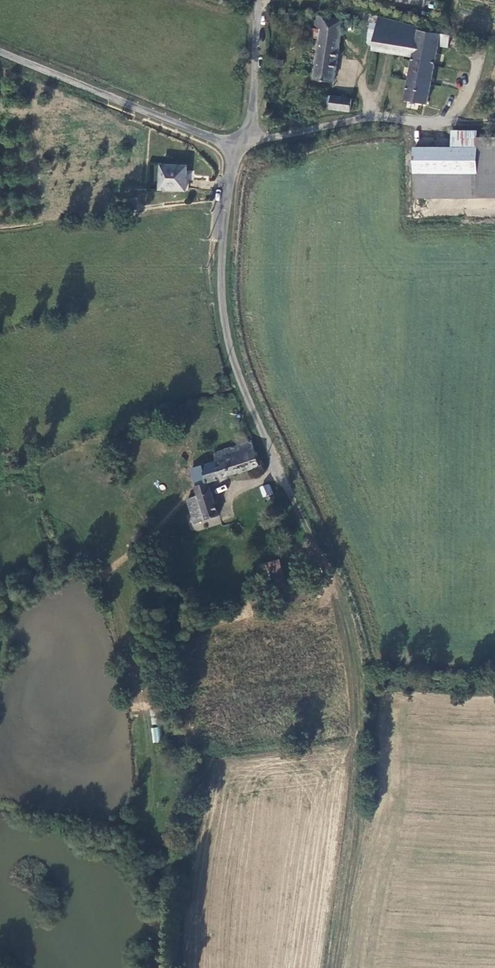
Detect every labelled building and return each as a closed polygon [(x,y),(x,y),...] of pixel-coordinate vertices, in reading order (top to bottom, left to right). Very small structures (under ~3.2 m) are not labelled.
[(367,20),(367,14),(352,12),(351,18),(367,20)] [(341,22),(331,20),(313,18),(312,28),(320,30),(316,56),(309,55),(308,68),(314,69),(313,82),(333,85),(341,22)] [(419,34),(420,31),(379,18),(377,33),(368,32),(366,46),(374,47),(374,52),(413,60),(409,80),(406,102),(421,105),(426,106),(435,54),(439,38),(419,34)] [(439,38),(435,54),(451,57),(454,41),(439,36),(439,38)] [(370,73),(409,80),(413,60),(374,52),(370,73)] [(325,98),(323,109),(348,112),(351,101),(325,98)] [(474,150),(475,174),(476,199),(494,199),(494,139),(475,139),(474,150)] [(474,150),(426,151),(427,175),(475,174),(474,150)] [(426,151),(412,151),(413,176),(427,175),(426,151)] [(187,168),(163,168),(163,193),(187,193),(187,168)] [(414,200),(476,199),(475,174),(427,175),(413,176),(414,200)] [(139,201),(131,202),(132,214),(141,213),(139,201)] [(261,466),(256,454),(251,441),(213,452),(214,460),(189,467),(197,493),(202,511),(196,513),(197,519),(202,519),(216,514),(207,481),(247,470),(250,475),(257,473),(256,467),(261,466)] [(266,500),(271,499),(268,486),(260,488),(262,497),(264,496),(266,500)] [(202,511),(197,493),(185,497),(191,521),(197,519),(196,513),(202,511)] [(218,522),(216,514),(202,519),(203,526),(218,522)] [(275,561),(256,566),(263,594),(282,590),(275,561)] [(151,728),(153,742),(160,741),(158,727),(151,728)]
